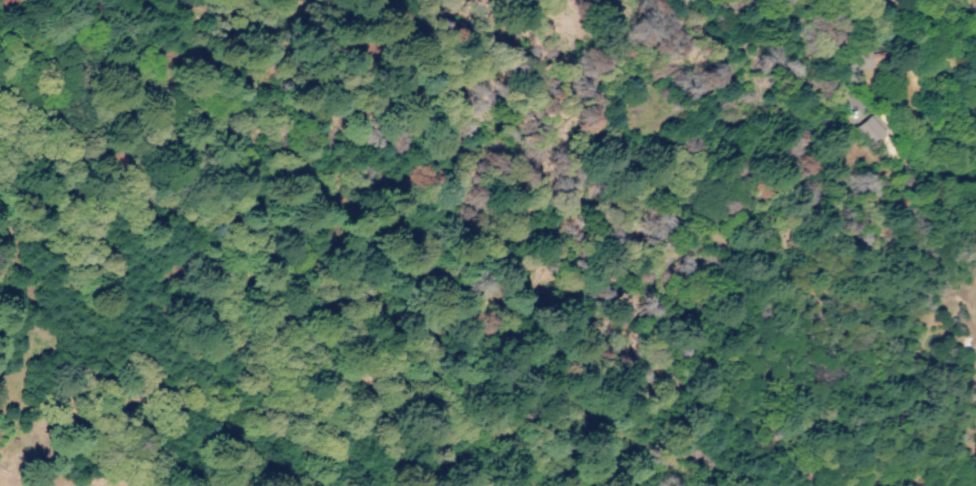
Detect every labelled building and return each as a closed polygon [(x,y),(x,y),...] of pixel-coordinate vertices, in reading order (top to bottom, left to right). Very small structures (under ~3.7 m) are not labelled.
[(4,13),(4,6),(17,6),(17,0),(0,0),(0,13),(4,13)] [(877,53),(870,54),(869,50),(855,52),(857,69),(879,67),(877,53)] [(856,129),(872,144),(887,129),(871,114),(856,129)]
